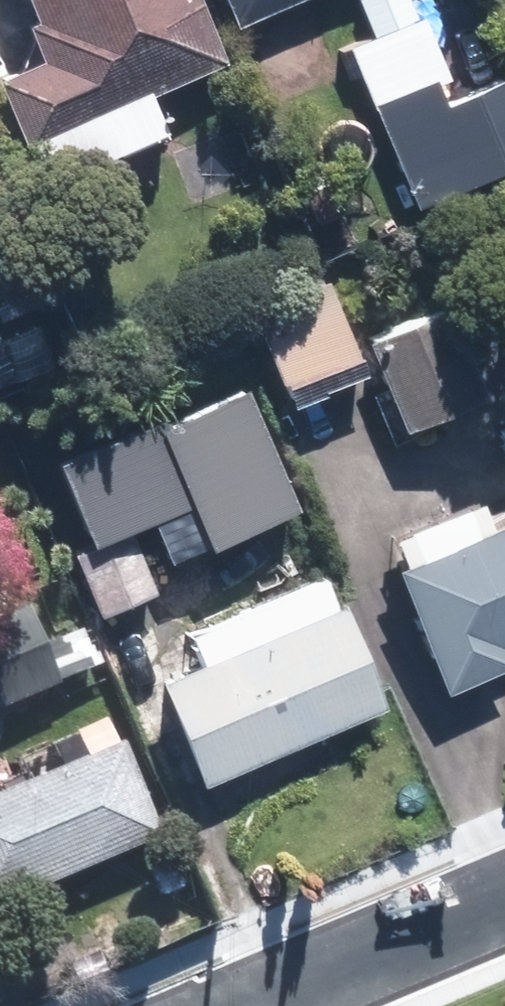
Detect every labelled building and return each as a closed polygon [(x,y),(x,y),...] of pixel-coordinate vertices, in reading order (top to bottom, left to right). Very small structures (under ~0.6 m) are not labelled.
[(39,9),(29,13),(43,48),(1,66),(32,141),(45,136),(59,171),(174,124),(159,87),(231,57),(208,0),(35,0),(39,9)] [(239,21),(288,0),(230,0),(239,21)] [(489,82),(452,96),(430,37),(361,64),(415,203),(504,168),(504,76),(489,82)] [(61,359),(41,308),(65,299),(56,275),(0,297),(0,383),(61,359)] [(335,286),(258,319),(293,400),(315,390),(370,366),(335,286)] [(445,303),(368,335),(406,425),(483,393),(445,303)] [(52,448),(88,531),(181,490),(201,535),(293,495),(240,375),(160,410),(157,403),(52,448)] [(496,425),(504,446),(504,421),(496,425)] [(395,525),(408,557),(399,561),(450,688),(504,666),(504,513),(493,518),(482,489),(395,525)] [(88,531),(70,541),(97,602),(154,578),(128,516),(88,531)] [(330,568),(193,625),(205,654),(162,672),(207,780),(394,703),(348,594),(342,597),(330,568)] [(66,684),(30,597),(0,610),(0,711),(66,684)] [(157,813),(125,736),(104,745),(96,725),(24,754),(33,775),(0,788),(0,905),(146,846),(157,813)]
